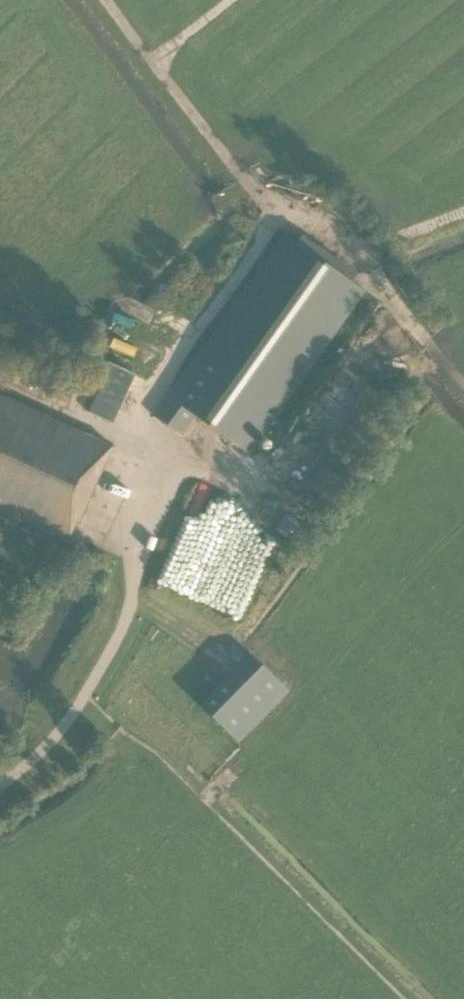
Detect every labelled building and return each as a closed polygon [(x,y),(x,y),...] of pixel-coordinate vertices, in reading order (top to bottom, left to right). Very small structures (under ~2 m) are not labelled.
[(183,435),(196,416),(249,454),(365,291),(284,234),(155,415),(183,435)] [(86,412),(114,425),(136,375),(108,362),(86,412)] [(67,543),(112,446),(0,395),(0,512),(67,543)] [(254,653),(202,706),(237,740),(288,687),(254,653)]
